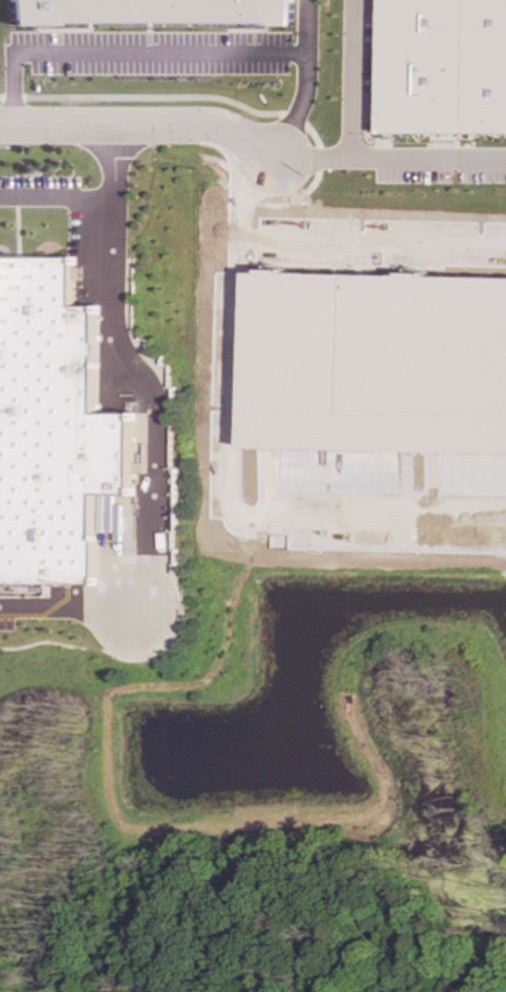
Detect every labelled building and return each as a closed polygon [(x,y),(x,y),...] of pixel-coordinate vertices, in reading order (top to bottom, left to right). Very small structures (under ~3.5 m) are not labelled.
[(13,26),(55,26),(55,23),(90,23),(148,23),(251,23),(251,27),(263,27),(292,27),(292,0),(13,0),(13,26)] [(384,134),(383,0),(505,0),(505,134),(384,134)] [(101,586),(101,496),(119,496),(140,496),(140,415),(101,415),(101,307),(77,307),(77,259),(0,259),(0,586),(101,586)]
